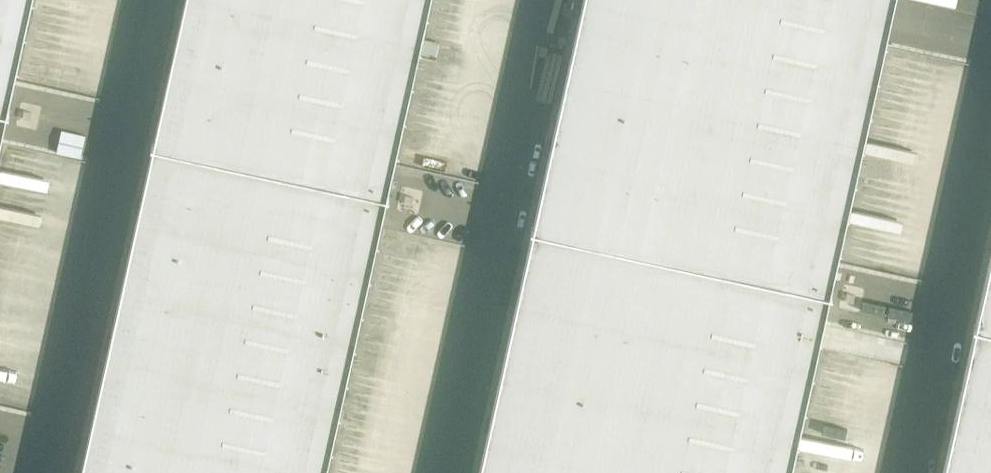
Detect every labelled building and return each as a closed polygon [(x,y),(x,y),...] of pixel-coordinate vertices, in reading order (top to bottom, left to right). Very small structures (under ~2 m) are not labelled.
[(33,0),(0,0),(0,127),(5,128),(8,112),(10,112),(11,111),(9,110),(33,0)] [(395,164),(431,0),(186,0),(150,161),(384,212),(388,196),(390,196),(390,195),(388,194),(395,164)] [(837,262),(895,0),(584,0),(530,244),(827,310),(830,293),(832,294),(833,292),(831,292),(837,262)] [(23,118),(31,120),(32,112),(25,110),(23,118)] [(381,226),(384,212),(150,161),(81,472),(326,472),(381,226)] [(405,203),(412,204),(414,196),(406,195),(405,203)] [(824,323),(827,310),(530,244),(479,472),(791,472),(824,323)] [(972,342),(990,346),(990,255),(972,342)] [(855,294),(848,293),(846,300),(853,302),(855,294)] [(972,342),(943,472),(990,472),(990,346),(972,342)]
